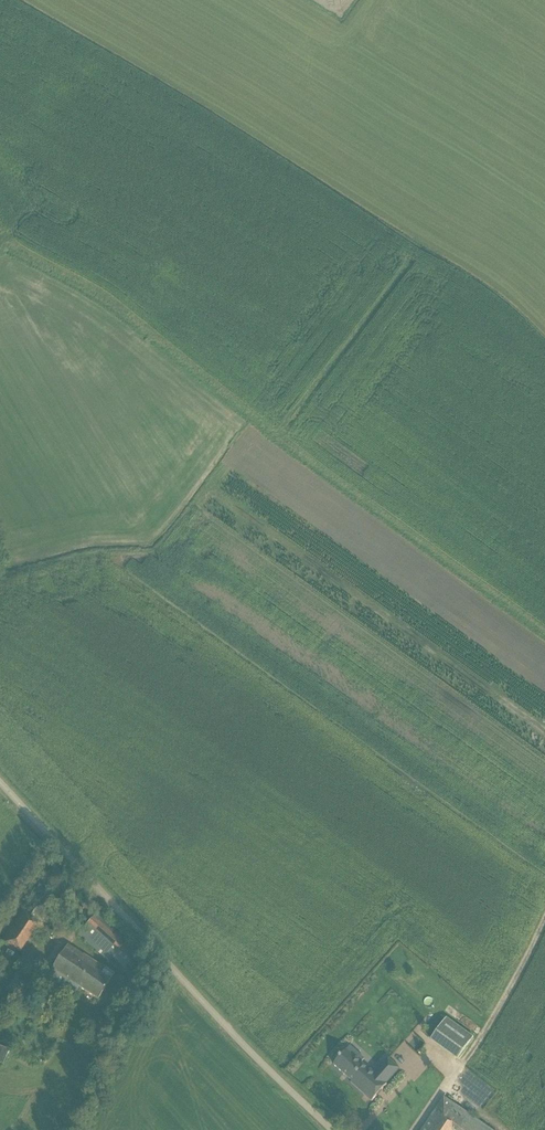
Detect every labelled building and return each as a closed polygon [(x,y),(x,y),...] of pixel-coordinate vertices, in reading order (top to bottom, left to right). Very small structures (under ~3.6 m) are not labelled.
[(24,911),(2,940),(0,942),(13,951),(14,949),(19,953),(34,933),(40,938),(47,928),(41,924),(48,914),(33,904),(27,913),(24,911)] [(78,934),(108,962),(112,958),(123,968),(134,956),(123,945),(126,942),(96,915),(78,934)] [(53,970),(44,985),(48,988),(60,995),(61,993),(67,997),(68,994),(72,997),(79,986),(98,999),(108,983),(114,974),(101,965),(99,967),(67,945),(61,955),(52,969),(53,970)] [(473,1038),(446,1018),(430,1040),(458,1059),(473,1038)] [(9,1054),(0,1050),(0,1067),(3,1068),(9,1054)] [(348,1050),(347,1050),(333,1065),(352,1082),(350,1083),(371,1102),(387,1085),(386,1084),(400,1069),(388,1059),(375,1074),(370,1070),(369,1071),(361,1064),(364,1060),(356,1053),(350,1060),(344,1054),(348,1050)] [(422,1129),(490,1129),(475,1120),(458,1108),(444,1098),(422,1129)]
